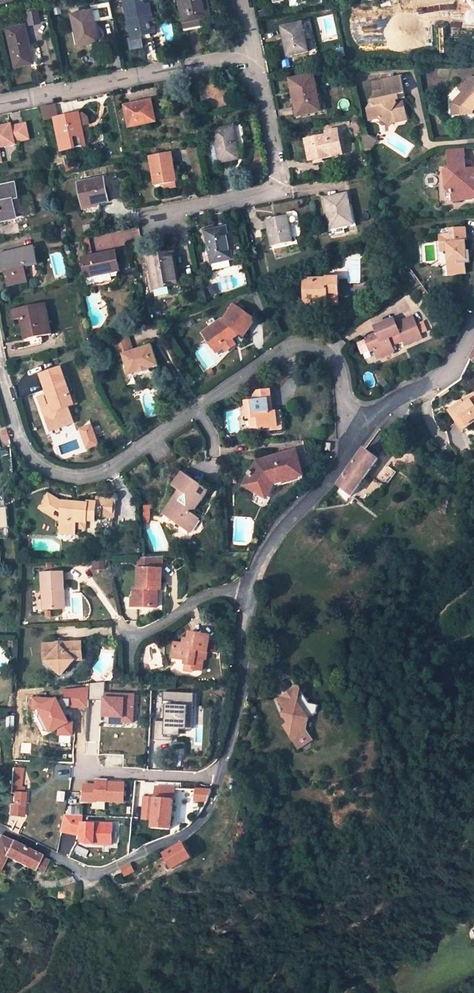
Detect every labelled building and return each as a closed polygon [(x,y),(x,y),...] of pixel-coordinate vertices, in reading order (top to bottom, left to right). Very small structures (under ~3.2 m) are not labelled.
[(123,0),(132,38),(140,37),(139,34),(150,32),(147,19),(145,19),(144,14),(151,12),(149,5),(149,4),(147,4),(144,5),(143,0),(125,0),(123,0)] [(206,0),(181,0),(185,20),(195,18),(209,15),(206,0)] [(419,14),(416,0),(410,0),(401,2),(403,16),(419,14)] [(37,9),(25,11),(29,25),(40,22),(37,9)] [(98,40),(91,10),(72,14),(78,44),(98,40)] [(155,31),(151,12),(144,14),(145,19),(147,19),(150,32),(155,31)] [(195,18),(185,20),(186,27),(196,25),(195,18)] [(307,51),(301,23),(281,28),(287,56),(307,51)] [(33,63),(25,24),(8,28),(11,44),(9,44),(14,67),(33,63)] [(362,68),(362,57),(352,57),(352,68),(362,68)] [(231,81),(229,71),(221,73),(223,83),(231,81)] [(320,111),(313,76),(290,80),(294,102),(297,102),(300,115),(320,111)] [(401,77),(373,83),(376,95),(367,109),(369,120),(379,118),(389,125),(390,123),(394,118),(406,115),(403,103),(397,104),(396,100),(405,98),(401,77)] [(467,80),(456,91),(459,95),(449,105),(450,116),(460,116),(466,109),(470,113),(473,108),(473,80),(467,80)] [(128,128),(155,122),(151,101),(134,105),(134,107),(124,109),(128,128)] [(294,116),(300,115),(297,102),(294,102),(292,103),(294,116)] [(57,128),(61,151),(78,148),(82,147),(78,126),(81,125),(79,115),(58,120),(59,128),(57,128)] [(407,120),(406,115),(394,118),(390,123),(407,120)] [(357,117),(352,118),(355,133),(360,132),(357,117)] [(10,126),(0,128),(0,147),(13,144),(13,142),(28,138),(25,125),(10,128),(10,126)] [(232,127),(213,131),(218,155),(211,157),(213,164),(236,159),(234,147),(236,147),(232,127)] [(342,154),(337,129),(325,131),(326,135),(305,140),(310,163),(331,158),(331,157),(342,154)] [(367,135),(362,136),(365,151),(373,139),(367,135)] [(376,141),(373,139),(365,151),(369,151),(376,141)] [(448,150),(449,160),(465,159),(464,149),(448,150)] [(175,182),(170,153),(149,157),(154,186),(164,184),(173,182),(175,182)] [(449,160),(449,170),(444,171),(446,188),(451,192),(451,194),(452,194),(453,201),(463,200),(472,190),(473,191),(473,169),(471,174),(466,174),(465,159),(449,160)] [(78,185),(84,215),(101,212),(99,204),(108,202),(103,180),(78,185)] [(0,187),(0,221),(21,217),(15,184),(0,187)] [(473,198),(473,191),(472,190),(463,200),(473,200),(473,198)] [(352,224),(346,195),(325,199),(331,228),(344,226),(352,224)] [(292,243),(287,216),(266,220),(271,246),(292,243)] [(400,220),(388,221),(389,228),(401,227),(400,220)] [(329,236),(345,233),(344,226),(331,228),(328,229),(329,236)] [(225,227),(205,232),(211,263),(230,259),(228,250),(230,250),(225,227)] [(446,252),(448,276),(467,275),(466,265),(471,264),(470,257),(467,257),(466,251),(466,241),(463,241),(462,228),(449,229),(449,234),(439,235),(439,244),(445,243),(446,252)] [(115,234),(117,242),(140,238),(138,230),(115,234)] [(33,248),(0,256),(0,268),(0,269),(4,268),(5,272),(8,286),(26,281),(24,265),(36,262),(33,248)] [(114,252),(80,259),(85,280),(93,278),(94,286),(111,282),(110,275),(118,273),(114,252)] [(150,257),(158,296),(169,294),(168,287),(178,285),(172,253),(165,254),(162,255),(155,257),(150,257)] [(223,261),(211,263),(213,271),(225,268),(223,261)] [(327,279),(305,280),(305,301),(326,301),(326,303),(338,304),(338,279),(347,279),(347,269),(327,269),(327,279)] [(85,280),(86,287),(94,286),(93,278),(85,280)] [(168,287),(169,294),(182,292),(180,285),(178,285),(168,287)] [(50,334),(44,304),(12,310),(14,320),(20,319),(24,318),(28,338),(50,334)] [(220,320),(202,332),(213,348),(220,343),(223,348),(226,352),(235,345),(232,341),(230,337),(237,332),(241,335),(243,336),(255,320),(234,305),(222,322),(220,320)] [(404,345),(422,338),(420,334),(416,324),(413,317),(396,324),(394,319),(374,327),(377,334),(365,339),(370,351),(374,350),(377,359),(394,352),(390,342),(389,339),(399,335),(401,338),(404,345)] [(24,339),(28,338),(24,318),(20,319),(24,339)] [(428,331),(423,321),(416,324),(420,334),(428,331)] [(126,330),(112,334),(116,348),(122,347),(124,354),(122,354),(128,376),(137,373),(138,376),(150,372),(149,370),(159,367),(152,345),(140,349),(141,352),(136,353),(135,351),(133,351),(131,352),(129,345),(130,344),(126,330)] [(230,337),(232,341),(241,335),(237,332),(230,337)] [(216,352),(223,348),(220,343),(213,348),(216,352)] [(116,348),(118,356),(122,354),(124,354),(122,347),(116,348)] [(70,396),(60,369),(41,375),(47,395),(44,396),(47,406),(42,408),(48,426),(71,418),(68,407),(73,405),(70,396)] [(272,412),(269,391),(257,392),(257,395),(258,401),(254,401),(245,402),(248,429),(264,427),(264,429),(273,427),(277,427),(275,412),(272,412)] [(448,411),(461,429),(473,421),(473,419),(473,395),(466,400),(467,401),(462,404),(461,402),(448,411)] [(281,411),(275,412),(277,427),(273,427),(273,431),(283,429),(281,411)] [(73,423),(71,418),(48,426),(50,431),(73,423)] [(87,449),(90,448),(85,434),(93,431),(92,426),(81,430),(87,449)] [(93,431),(85,434),(90,448),(98,445),(93,431)] [(351,497),(378,460),(364,449),(337,486),(351,497)] [(301,476),(295,451),(265,459),(266,463),(259,465),(258,463),(243,485),(254,492),(260,483),(269,489),(273,484),(282,481),(283,483),(293,480),(293,478),(301,476)] [(193,512),(207,491),(182,473),(173,486),(179,490),(169,506),(174,510),(169,518),(189,532),(197,520),(191,515),(187,512),(189,509),(193,512)] [(263,499),(269,489),(260,483),(254,492),(263,499)] [(46,504),(51,497),(48,495),(39,508),(61,522),(61,513),(46,504)] [(112,517),(114,499),(96,498),(96,504),(87,503),(87,505),(62,503),(62,504),(51,497),(46,504),(61,513),(61,522),(60,533),(74,534),(75,528),(76,521),(86,522),(86,520),(94,521),(95,516),(112,517)] [(163,513),(169,518),(174,510),(169,506),(163,513)] [(163,557),(139,558),(137,589),(134,589),(134,599),(137,599),(137,607),(157,608),(158,590),(161,590),(163,557)] [(63,572),(42,574),(43,610),(62,609),(61,590),(64,590),(63,572)] [(206,660),(209,637),(197,635),(197,633),(190,632),(189,639),(184,639),(183,644),(174,643),(173,652),(177,658),(185,660),(184,664),(193,666),(193,670),(201,671),(203,660),(206,660)] [(78,643),(62,643),(62,645),(57,645),(57,644),(43,644),(44,662),(47,662),(61,675),(74,661),(79,661),(79,659),(78,643)] [(192,673),(193,670),(193,666),(184,664),(183,672),(192,673)] [(133,721),(133,693),(104,693),(104,683),(89,683),(89,700),(100,700),(100,721),(133,721)] [(293,714),(291,721),(293,723),(296,728),(291,731),(300,745),(304,742),(305,743),(309,740),(309,739),(314,737),(310,726),(312,718),(320,713),(323,705),(314,703),(304,687),(284,699),(291,710),(293,714)] [(87,708),(87,688),(60,688),(60,697),(71,697),(71,708),(87,708)] [(6,716),(6,730),(13,731),(14,717),(6,716)] [(304,742),(300,745),(302,748),(315,740),(314,737),(309,739),(309,740),(305,743),(304,742)] [(19,787),(21,769),(11,768),(9,793),(13,793),(12,804),(9,804),(8,816),(21,817),(23,794),(21,793),(22,788),(19,787)] [(81,803),(124,803),(124,781),(94,780),(94,784),(81,784),(81,803)] [(156,832),(160,789),(142,788),(142,794),(135,793),(135,799),(130,799),(128,821),(138,822),(138,831),(156,832)] [(197,793),(182,791),(181,802),(194,803),(197,793)] [(77,835),(76,846),(111,847),(112,823),(82,822),(82,815),(62,815),(61,834),(77,835)] [(5,857),(32,871),(33,868),(39,857),(0,837),(0,866),(5,857)] [(159,871),(179,859),(170,845),(150,856),(159,871)] [(41,873),(47,861),(39,857),(33,868),(41,873)] [(112,878),(121,873),(117,865),(108,870),(112,878)] [(412,961),(417,968),(422,964),(417,957),(412,961)]
